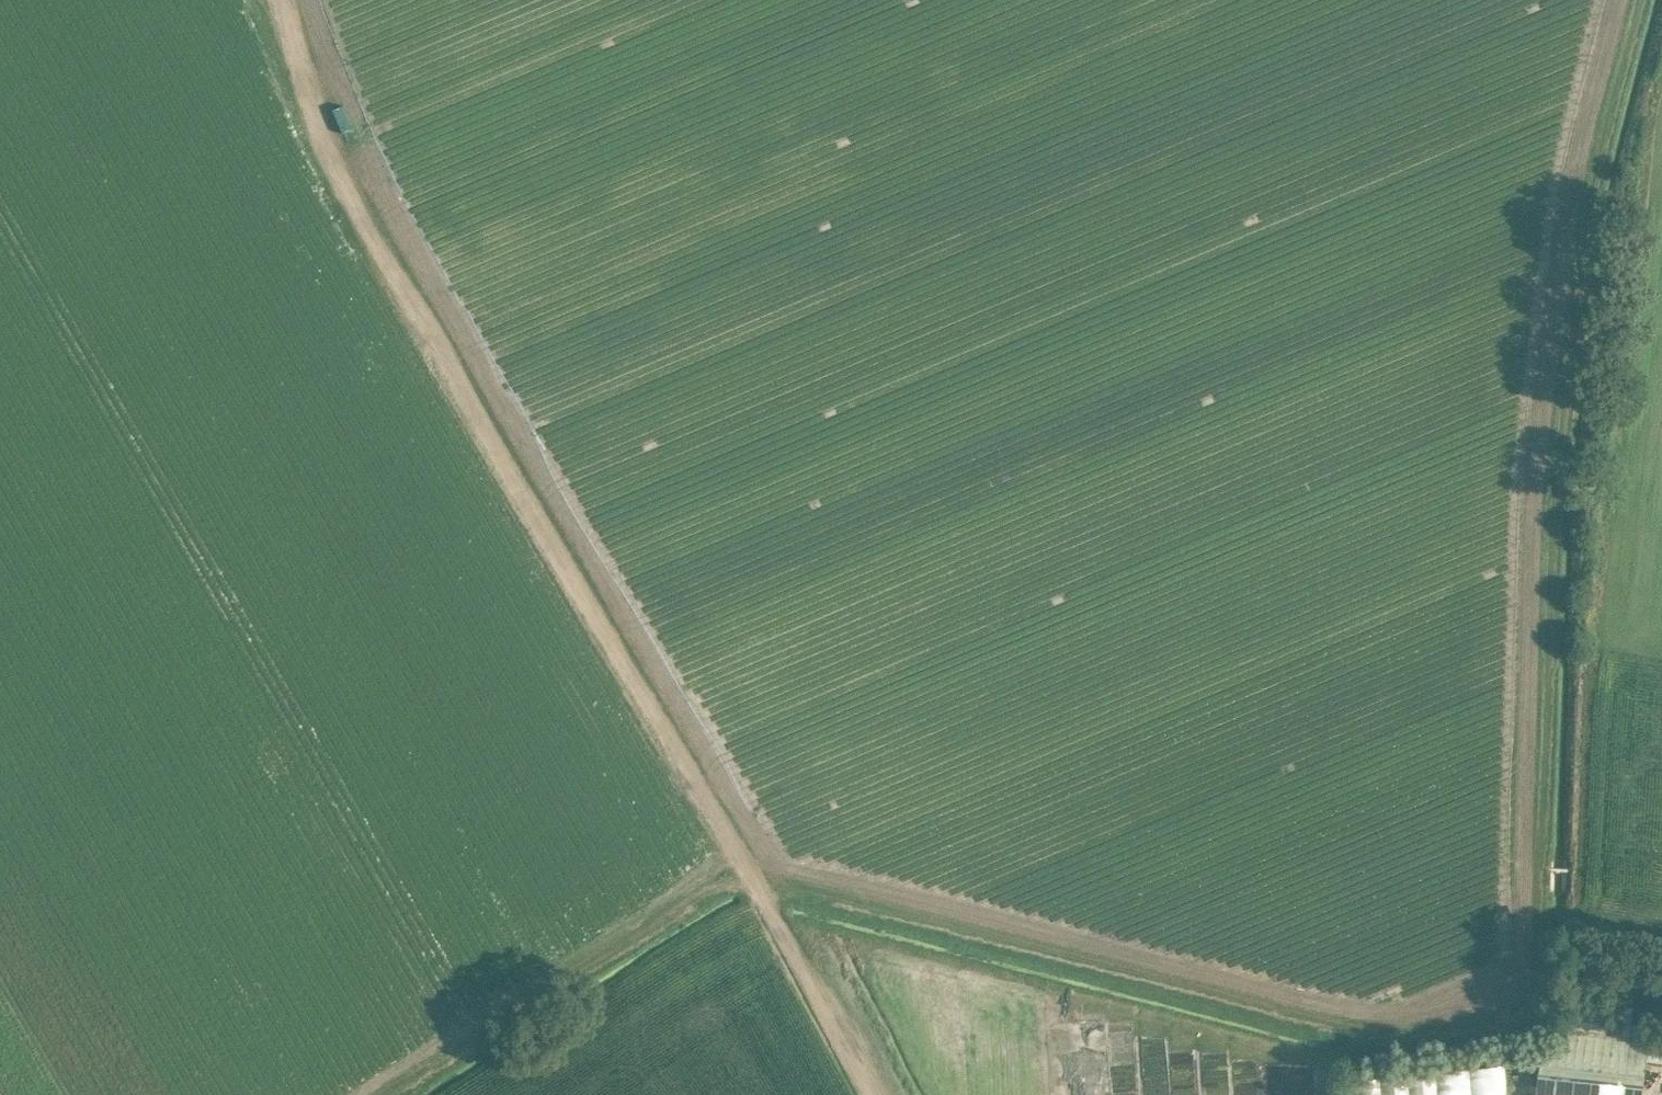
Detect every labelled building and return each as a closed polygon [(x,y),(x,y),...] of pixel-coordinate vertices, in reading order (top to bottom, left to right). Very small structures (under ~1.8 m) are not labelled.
[(1647,1060),(1661,1061),(1661,1024),(1575,1016),(1574,1032),(1541,1029),(1535,1094),(1644,1094),(1647,1060)] [(1357,1076),(1358,1094),(1507,1094),(1504,1065),(1357,1076)]
